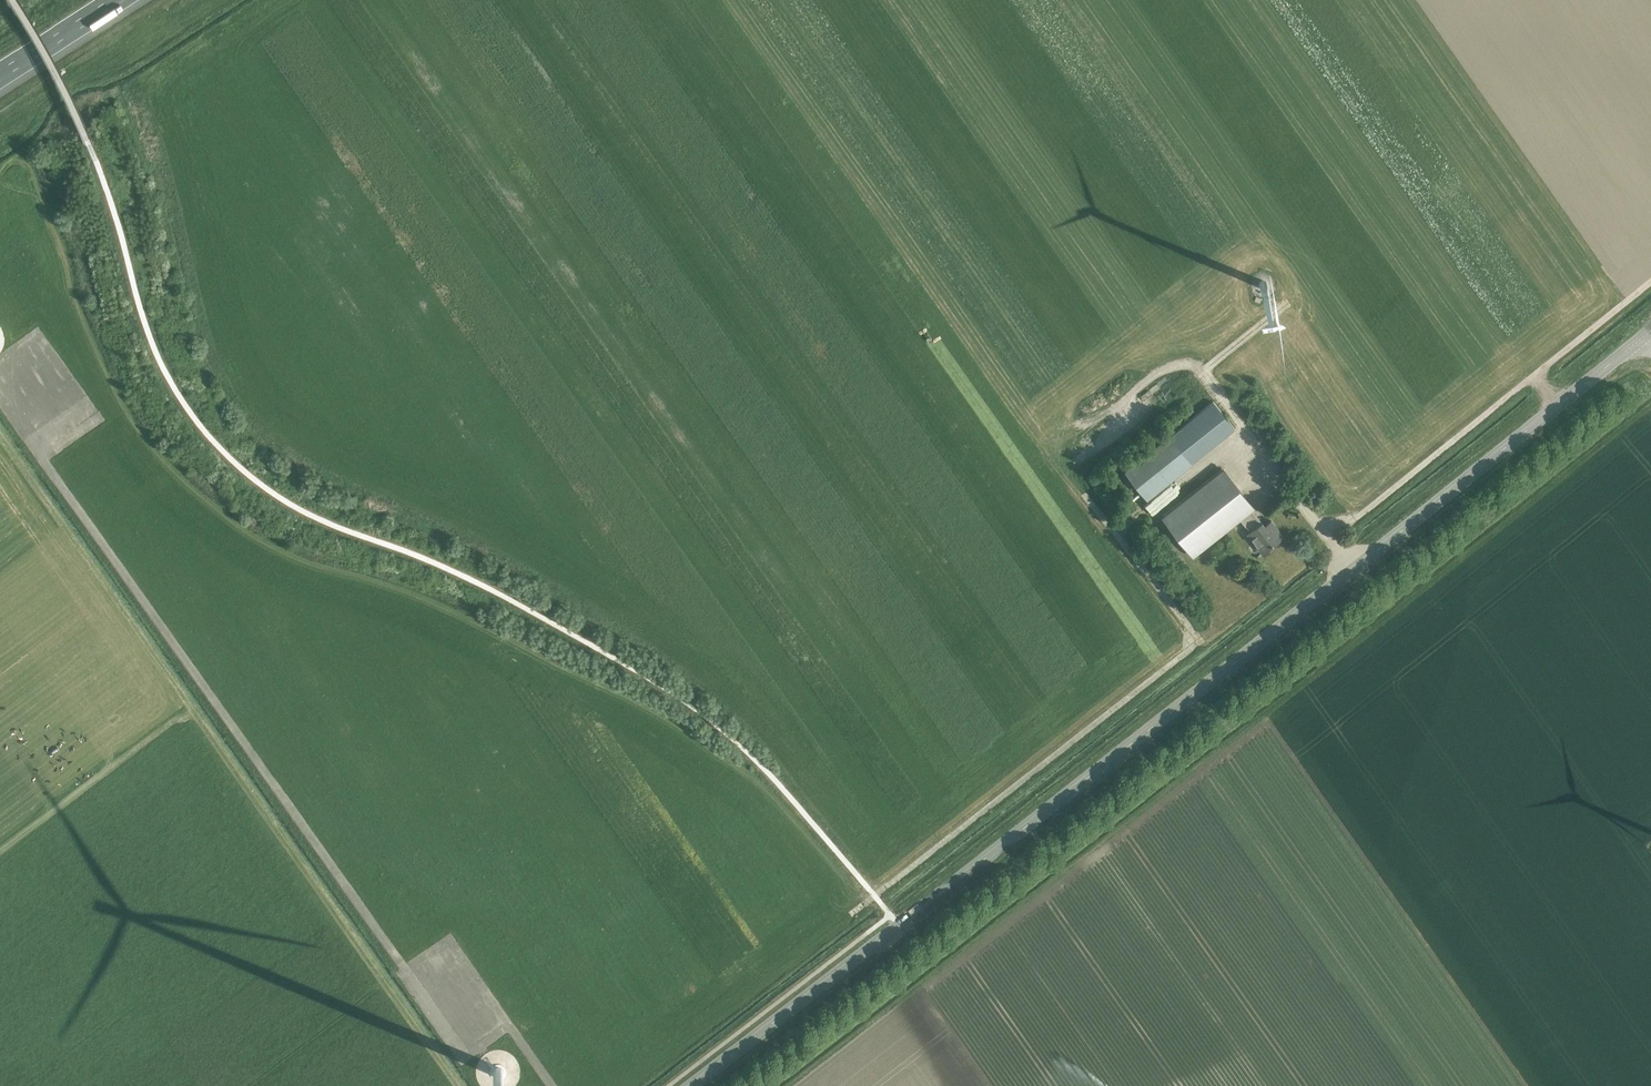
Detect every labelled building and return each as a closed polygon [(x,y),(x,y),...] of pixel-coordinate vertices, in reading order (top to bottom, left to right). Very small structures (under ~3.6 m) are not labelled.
[(1213,402),(1126,471),(1147,497),(1234,428),(1213,402)] [(1222,469),(1162,516),(1194,556),(1240,520),(1252,510),(1253,509),(1222,469)] [(1249,536),(1262,552),(1262,553),(1281,538),(1275,531),(1278,529),(1271,521),(1263,527),(1261,524),(1262,523),(1252,510),(1240,520),(1252,535),(1249,536)] [(490,1072),(490,1073),(490,1074),(491,1075),(491,1076),(492,1077),(493,1078),(493,1079),(494,1080),(496,1080),(497,1080),(498,1081),(499,1081),(500,1080),(501,1080),(502,1080),(503,1079),(504,1078),(505,1077),(505,1076),(506,1075),(506,1074),(506,1073),(506,1072),(506,1070),(506,1069),(505,1068),(504,1067),(503,1066),(502,1066),(501,1065),(500,1065),(499,1065),(498,1065),(497,1065),(496,1065),(495,1065),(494,1066),(493,1067),(492,1068),(491,1069),(491,1070),(490,1071),(490,1072)]
